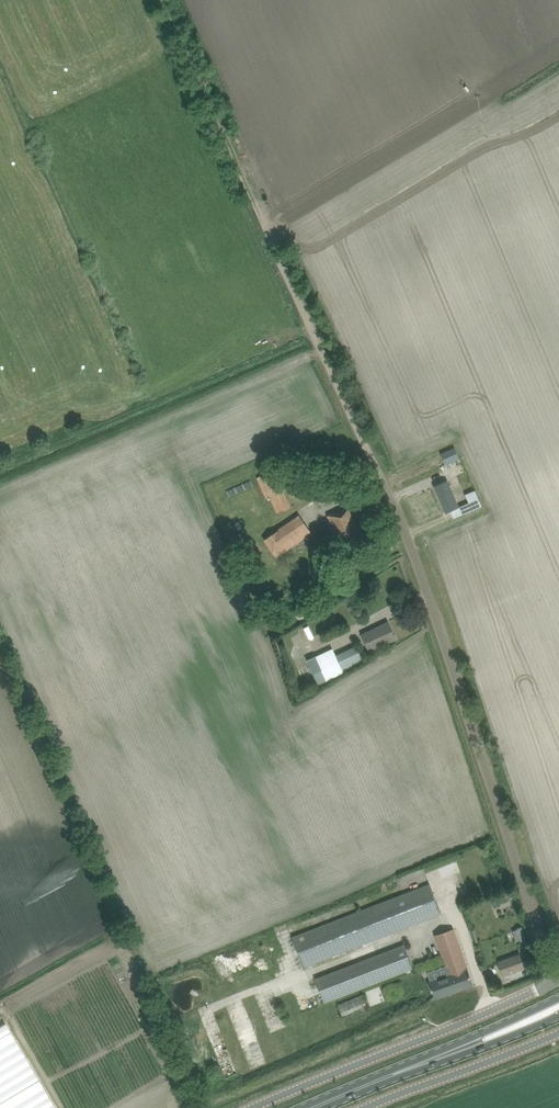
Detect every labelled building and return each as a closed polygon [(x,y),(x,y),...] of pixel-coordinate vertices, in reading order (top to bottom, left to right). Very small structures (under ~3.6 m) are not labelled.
[(441,453),(447,464),(460,458),(455,447),(441,453)] [(458,459),(445,465),(461,502),(475,496),(458,459)] [(270,498),(277,514),(291,508),(281,483),(291,479),(287,470),(282,472),(280,467),(257,477),(266,499),(270,498)] [(435,486),(446,512),(459,507),(448,480),(435,486)] [(479,498),(463,505),(466,513),(483,506),(479,498)] [(348,549),(352,560),(368,553),(348,507),(329,516),(344,551),(348,549)] [(292,521),(265,539),(274,553),(301,535),(292,521)] [(362,634),(370,651),(397,639),(389,622),(362,634)] [(316,656),(327,680),(344,672),(344,670),(364,661),(356,645),(336,654),(333,648),(316,656)] [(292,936),(304,967),(441,914),(430,883),(292,936)] [(490,889),(477,894),(479,898),(492,894),(490,889)] [(513,929),(516,941),(525,939),(522,927),(513,929)] [(435,935),(449,974),(468,968),(454,928),(435,935)] [(404,943),(315,977),(325,1002),(413,968),(404,943)] [(520,954),(499,962),(504,975),(525,968),(520,954)] [(449,974),(430,981),(432,988),(436,998),(474,985),(470,975),(468,968),(449,974)] [(338,1005),(343,1015),(367,1006),(363,995),(338,1005)] [(5,1022),(0,1025),(0,1107),(55,1107),(5,1022)]
